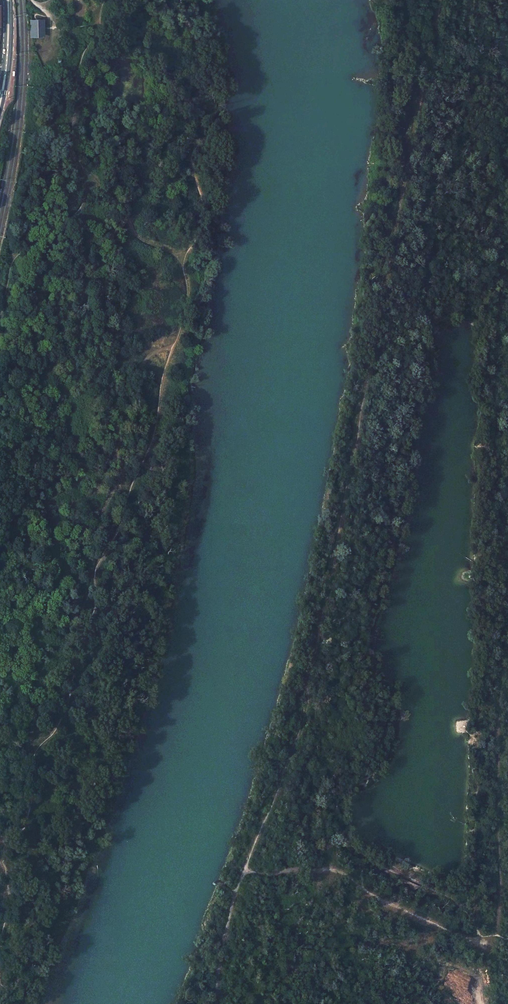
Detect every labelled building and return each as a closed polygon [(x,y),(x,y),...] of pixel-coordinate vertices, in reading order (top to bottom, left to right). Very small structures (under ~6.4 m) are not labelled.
[(29,36),(44,36),(44,20),(29,21),(29,36)] [(399,877),(397,883),(417,892),(419,887),(399,877)]
